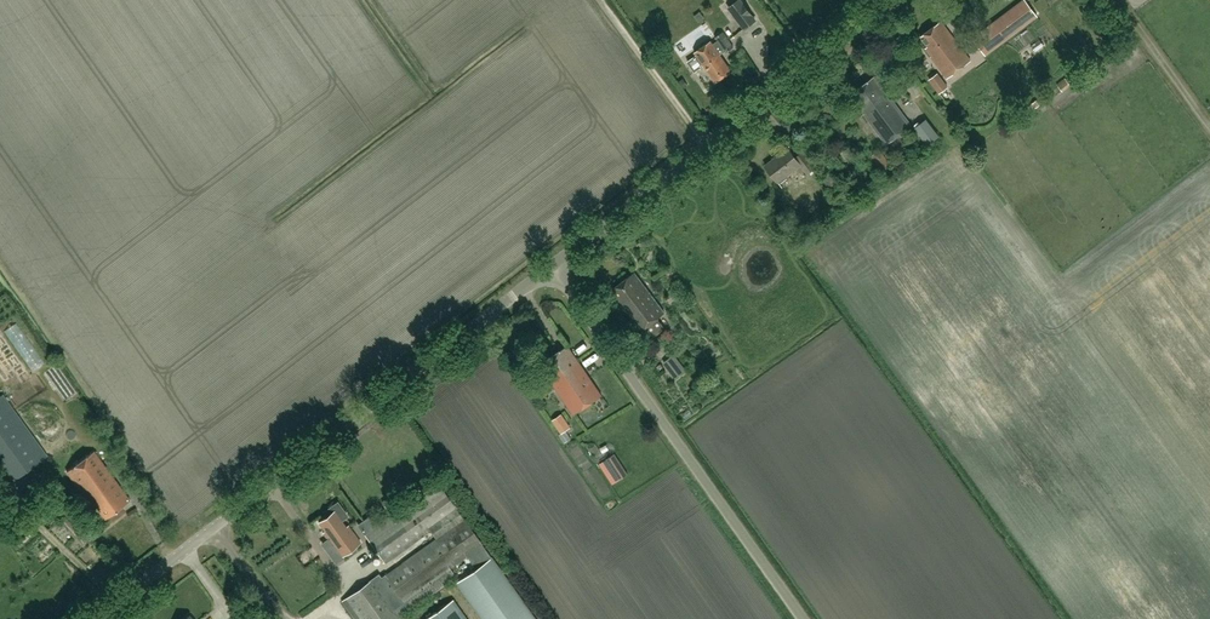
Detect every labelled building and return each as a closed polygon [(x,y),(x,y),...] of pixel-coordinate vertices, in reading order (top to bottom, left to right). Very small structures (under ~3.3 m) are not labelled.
[(755,20),(740,0),(738,0),(729,7),(745,28),(755,20)] [(1038,16),(1026,0),(1024,0),(971,40),(983,56),(1038,16)] [(948,78),(971,61),(941,21),(920,36),(928,46),(925,48),(948,78)] [(725,52),(734,46),(724,31),(715,38),(718,42),(725,52)] [(715,82),(732,71),(721,55),(725,52),(718,42),(713,45),(711,41),(694,52),(715,82)] [(882,82),(891,75),(885,66),(875,74),(882,82)] [(939,74),(929,81),(940,96),(949,89),(939,74)] [(886,143),(911,125),(875,77),(855,92),(861,101),(859,103),(866,113),(865,114),(886,143)] [(910,91),(918,101),(923,96),(915,87),(910,91)] [(921,105),(914,107),(917,117),(923,115),(921,105)] [(928,133),(923,137),(927,143),(933,139),(928,133)] [(807,172),(814,166),(802,151),(795,156),(787,146),(779,153),(780,154),(765,165),(778,182),(800,164),(807,172)] [(881,151),(871,158),(883,173),(892,166),(881,151)] [(861,180),(863,179),(860,174),(858,175),(857,174),(849,161),(843,165),(851,178),(854,186),(862,181),(861,180)] [(821,179),(831,192),(841,184),(831,171),(821,179)] [(647,341),(665,328),(657,318),(664,313),(635,273),(613,290),(620,300),(618,302),(647,341)] [(9,350),(2,336),(0,337),(0,355),(9,350)] [(574,415),(602,396),(567,345),(542,362),(551,374),(547,377),(574,415)] [(676,377),(687,369),(674,353),(664,361),(676,377)] [(7,484),(73,437),(40,392),(20,406),(37,428),(30,433),(3,395),(0,397),(0,475),(7,484)] [(554,417),(563,431),(572,426),(563,411),(554,417)] [(106,518),(130,500),(94,451),(67,471),(94,508),(97,506),(106,518)] [(615,480),(629,471),(616,451),(601,460),(615,480)] [(394,513),(365,534),(385,563),(430,531),(436,539),(387,574),(386,573),(384,574),(385,575),(381,578),(378,574),(342,600),(355,618),(358,618),(361,617),(362,618),(405,618),(402,616),(457,577),(450,568),(467,556),(477,570),(458,584),(483,618),(537,618),(444,491),(438,482),(394,513)] [(392,493),(382,500),(389,510),(399,502),(392,493)] [(327,510),(330,514),(319,522),(325,531),(323,532),(341,557),(361,542),(349,525),(347,527),(342,520),(348,516),(338,502),(327,510)] [(453,600),(427,618),(467,618),(453,600)]
